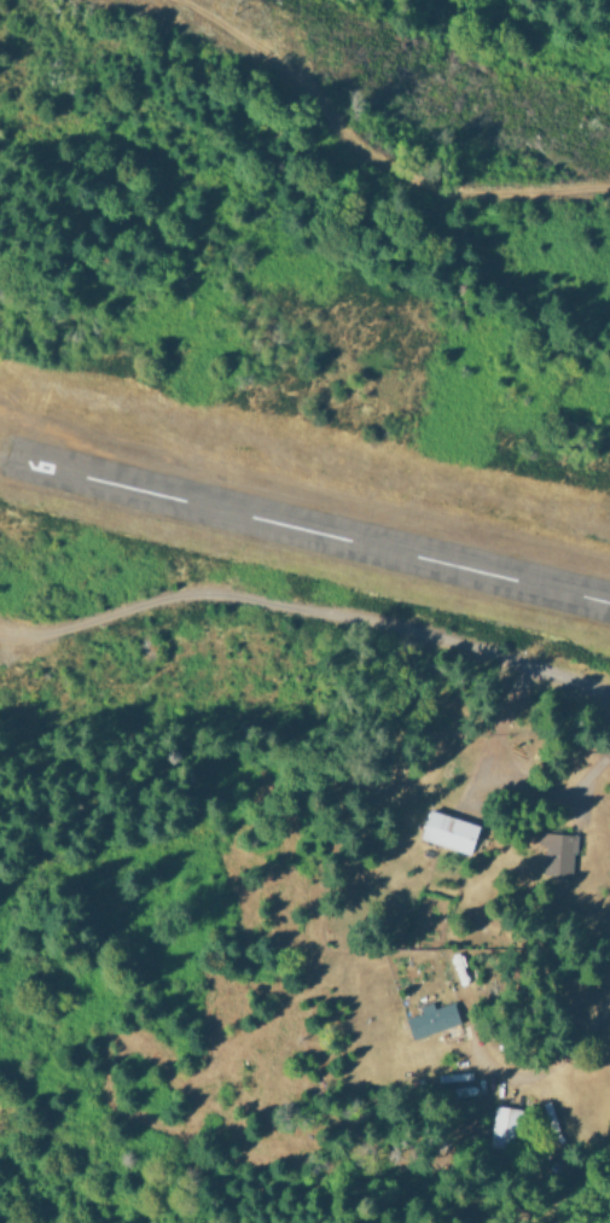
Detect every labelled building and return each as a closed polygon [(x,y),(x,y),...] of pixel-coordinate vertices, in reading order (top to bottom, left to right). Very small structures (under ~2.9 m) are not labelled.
[(480,822),(429,810),(422,840),(473,851),(480,822)] [(545,843),(543,872),(573,874),(576,833),(540,831),(539,842),(545,843)] [(410,1039),(461,1022),(454,1001),(434,1007),(432,1000),(417,1005),(420,1012),(403,1017),(410,1039)] [(519,1108),(493,1103),(485,1144),(511,1149),(519,1108)]
